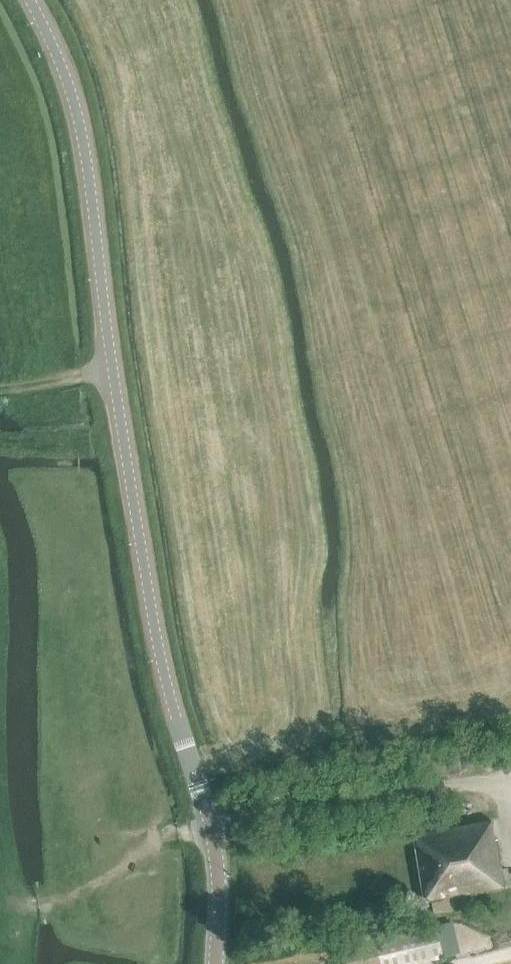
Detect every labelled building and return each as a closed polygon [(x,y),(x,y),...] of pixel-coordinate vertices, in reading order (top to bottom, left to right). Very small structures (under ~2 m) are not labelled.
[(424,903),(430,902),(434,913),(455,907),(453,898),(502,890),(490,820),(412,833),(424,903)] [(337,946),(342,963),(416,963),(421,963),(428,961),(435,959),(441,958),(434,926),(374,940),(374,937),(337,946)]
